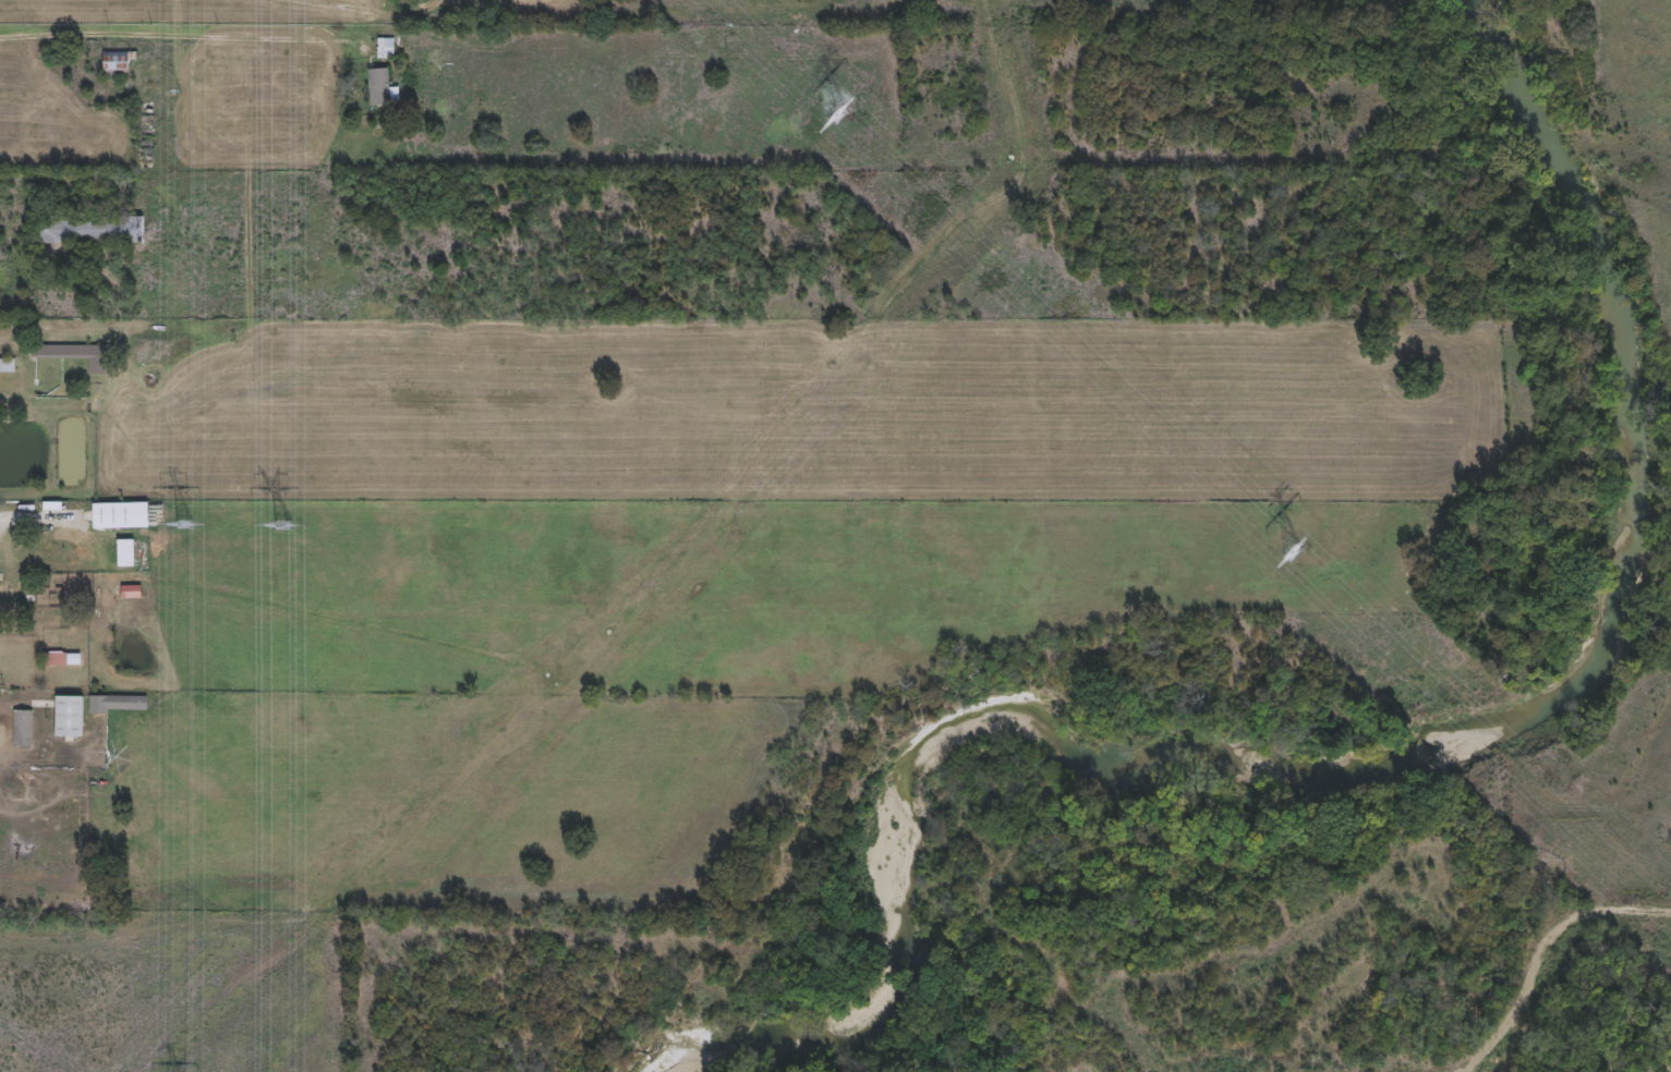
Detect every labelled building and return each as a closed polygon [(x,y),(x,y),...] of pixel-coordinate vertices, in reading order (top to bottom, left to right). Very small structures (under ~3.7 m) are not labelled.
[(128,80),(102,81),(102,51),(128,51),(128,80)] [(389,106),(368,106),(368,69),(389,69),(389,106)] [(144,215),(144,242),(34,242),(34,215),(144,215)] [(13,370),(0,370),(0,358),(13,358),(13,370)] [(120,597),(120,585),(141,585),(141,597),(120,597)] [(83,736),(55,736),(55,695),(83,695),(83,736)] [(88,711),(88,695),(146,695),(146,711),(88,711)] [(12,745),(12,710),(32,710),(32,745),(12,745)]
